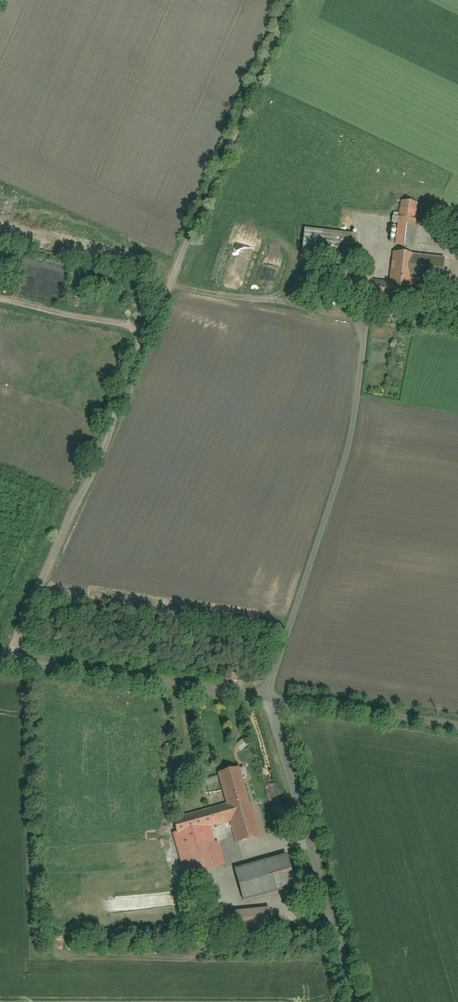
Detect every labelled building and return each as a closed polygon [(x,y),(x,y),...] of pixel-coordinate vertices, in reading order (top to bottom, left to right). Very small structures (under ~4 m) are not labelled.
[(419,204),(401,202),(398,244),(415,245),(419,204)] [(303,230),(300,255),(354,261),(357,236),(303,230)] [(414,289),(415,275),(444,277),(445,258),(394,254),(391,287),(414,289)] [(365,291),(364,304),(407,307),(408,294),(365,291)] [(239,672),(226,670),(225,678),(237,681),(239,672)] [(224,871),(212,827),(231,822),(237,844),(261,838),(243,768),(218,774),(227,808),(172,823),(187,880),(224,871)] [(288,857),(237,870),(245,900),(296,887),(288,857)] [(226,915),(226,935),(271,933),(271,913),(226,915)]
